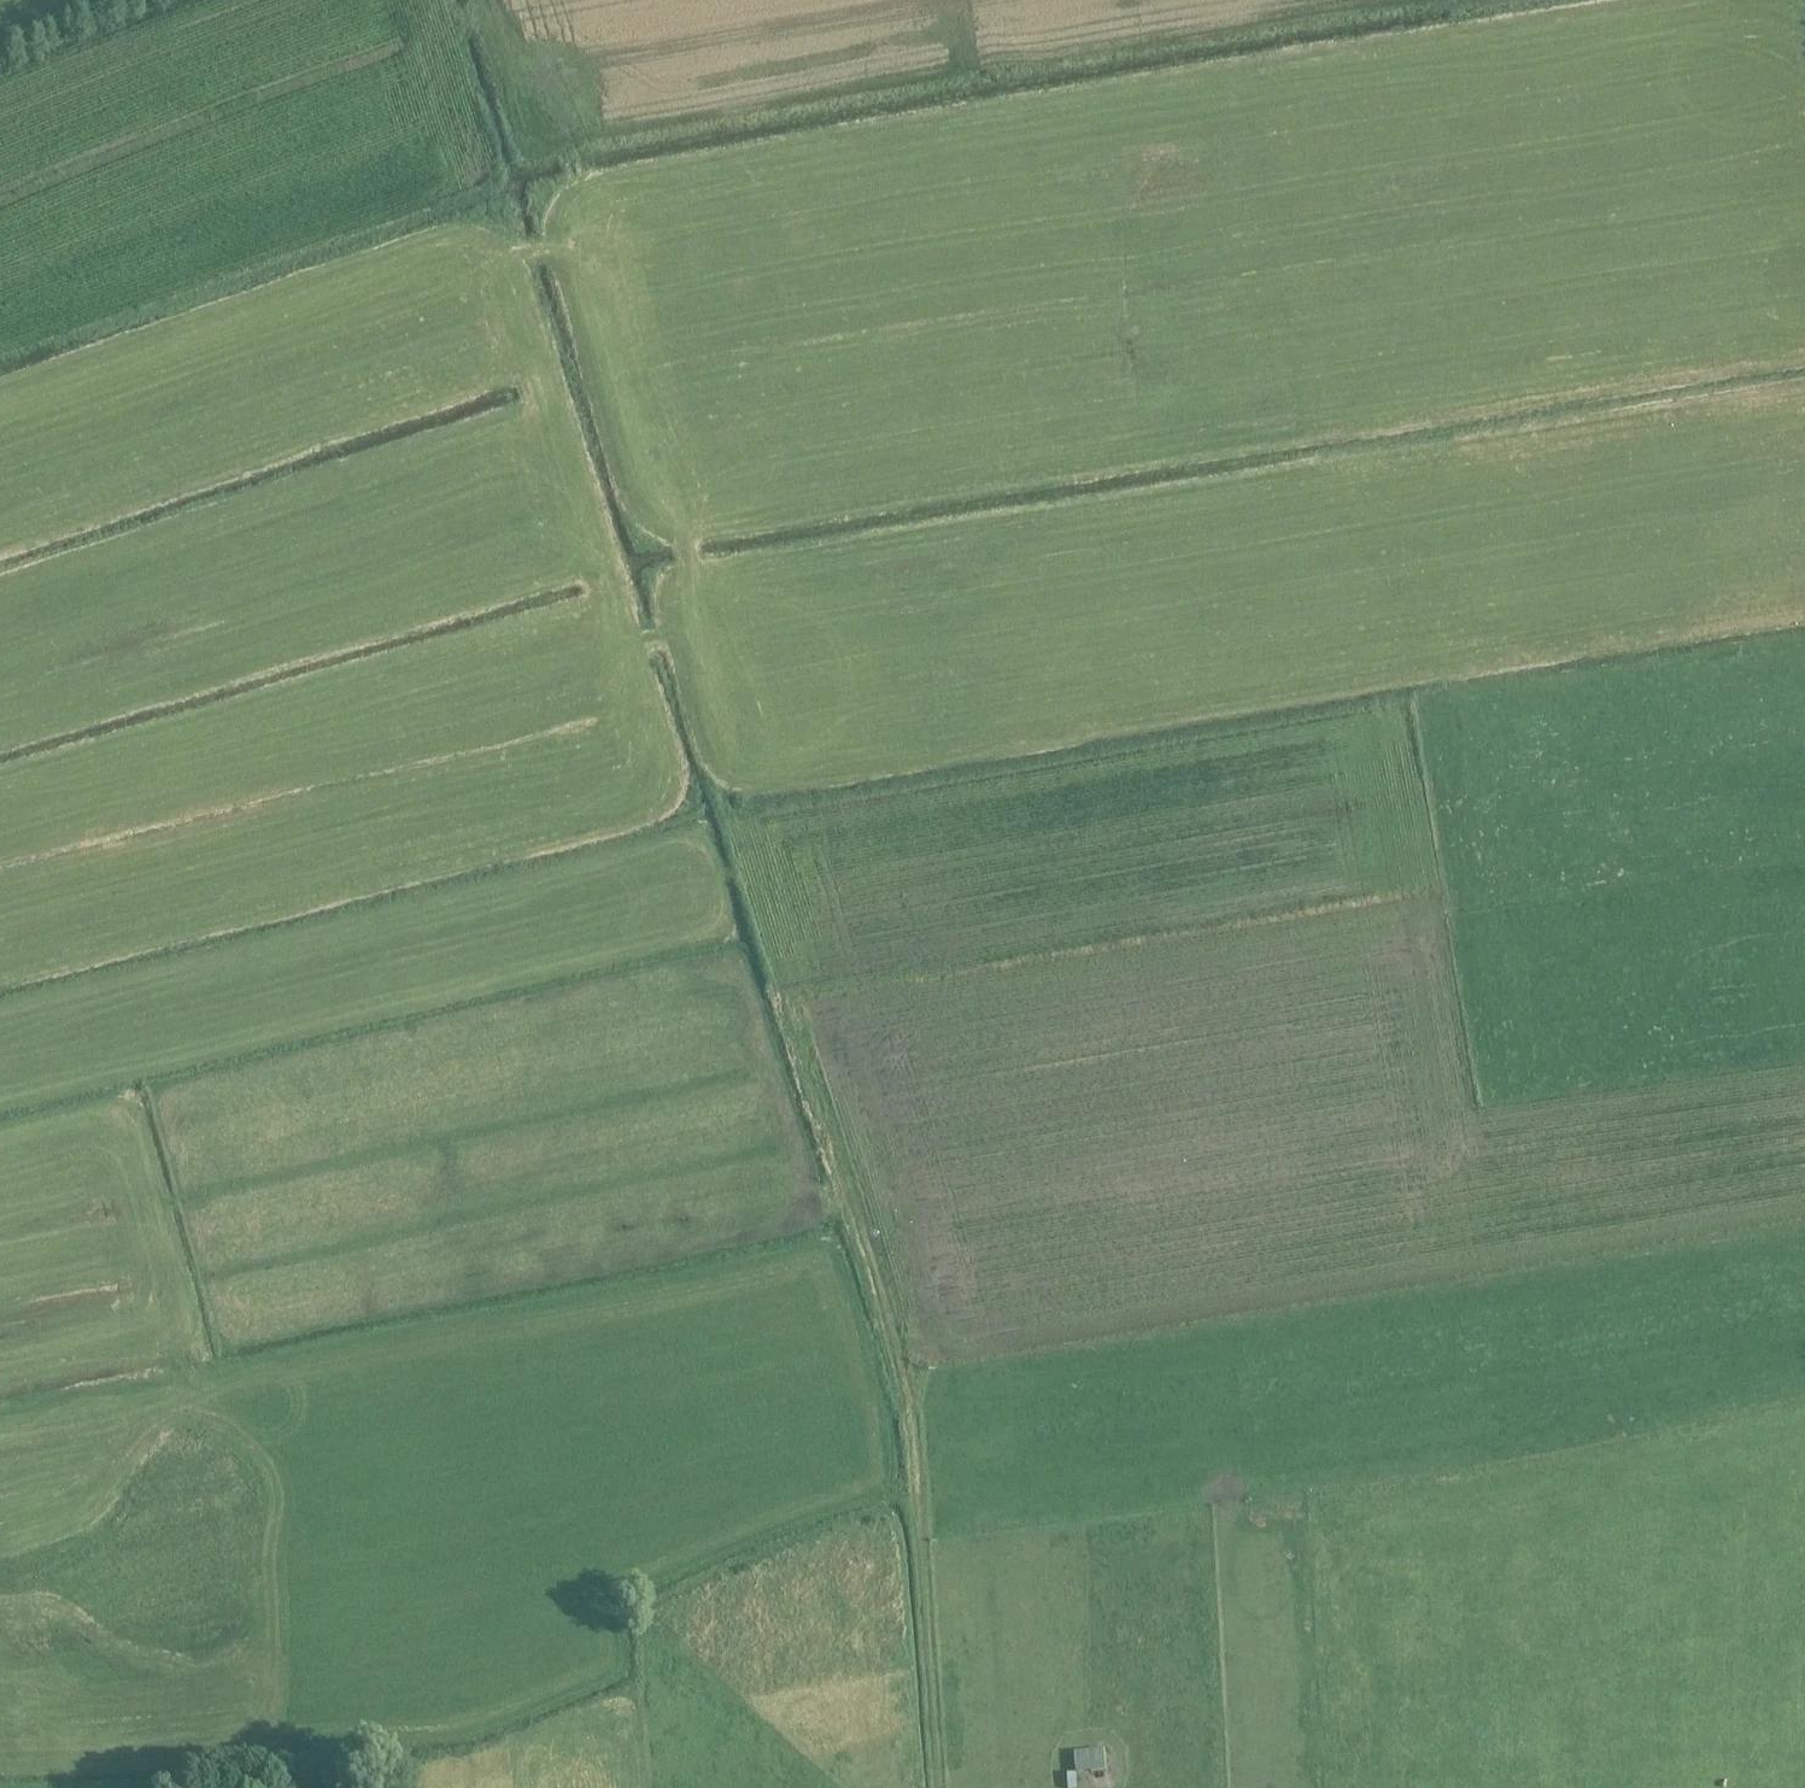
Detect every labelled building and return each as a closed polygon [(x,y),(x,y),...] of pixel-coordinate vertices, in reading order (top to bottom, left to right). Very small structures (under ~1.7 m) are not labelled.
[(1101,1780),(1101,1745),(1075,1745),(1075,1780),(1101,1780)]
